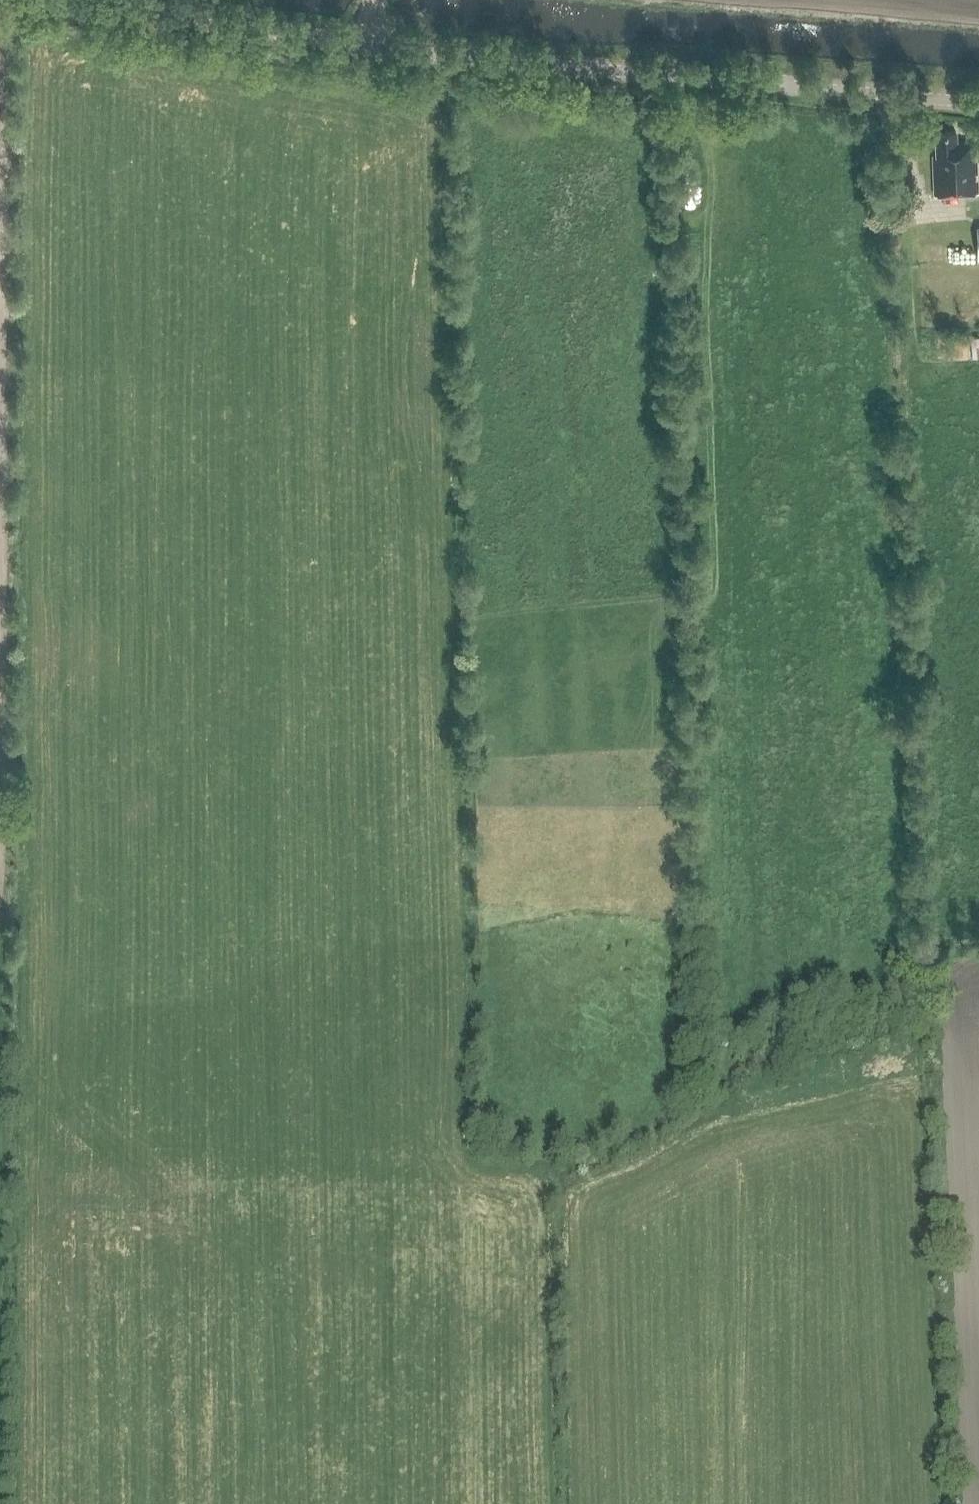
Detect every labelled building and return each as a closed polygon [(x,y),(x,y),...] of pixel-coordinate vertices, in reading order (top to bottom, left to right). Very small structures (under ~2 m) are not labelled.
[(934,194),(976,193),(976,158),(975,143),(955,144),(955,132),(936,133),(936,156),(933,157),(934,194)]
